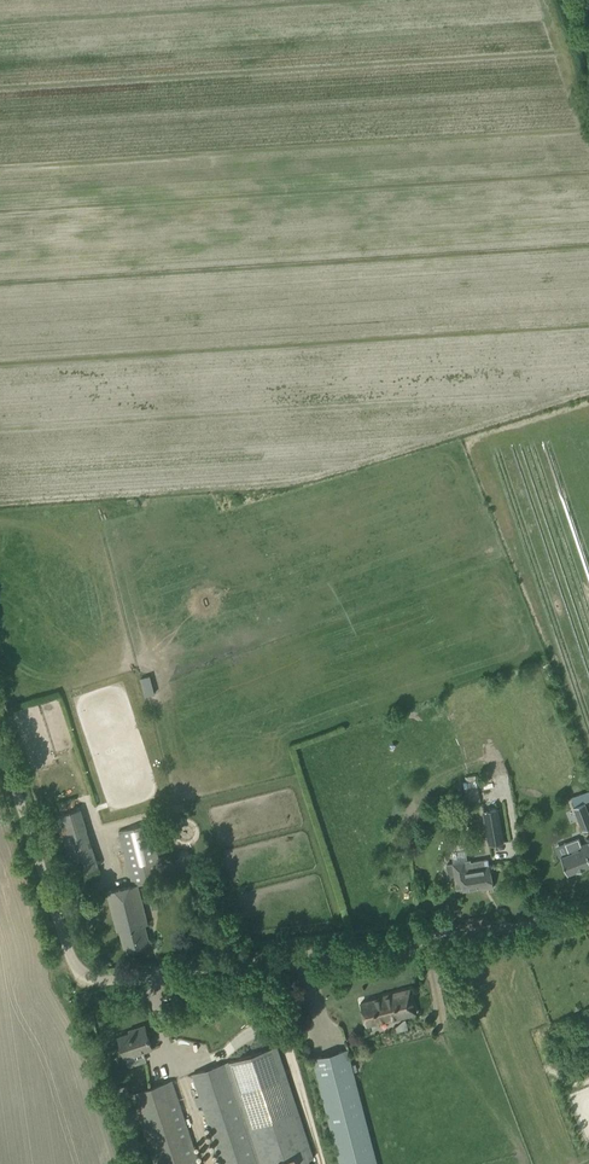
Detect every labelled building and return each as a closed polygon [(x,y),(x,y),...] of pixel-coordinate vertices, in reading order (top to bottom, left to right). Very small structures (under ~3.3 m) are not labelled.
[(139,677),(144,695),(155,692),(149,674),(139,677)] [(573,807),(582,830),(588,827),(588,814),(584,802),(573,807)] [(52,816),(70,875),(98,867),(80,808),(52,816)] [(489,844),(503,842),(497,809),(483,811),(489,844)] [(119,831),(132,885),(138,884),(164,877),(150,823),(119,831)] [(564,856),(570,874),(580,870),(580,871),(588,867),(588,843),(584,845),(581,838),(568,843),(572,853),(564,856)] [(255,881),(256,856),(240,855),(240,881),(255,881)] [(446,864),(449,878),(455,877),(457,889),(462,888),(463,890),(481,887),(482,889),(493,887),(489,865),(488,865),(487,859),(473,862),(474,864),(471,865),(470,860),(446,864)] [(138,884),(132,885),(106,891),(117,931),(121,930),(125,949),(149,943),(144,924),(148,923),(138,884)] [(360,1003),(363,1014),(366,1027),(416,1014),(409,989),(381,996),(382,997),(360,1003)] [(136,1028),(137,1030),(118,1036),(125,1056),(152,1048),(145,1025),(136,1028)] [(308,1158),(313,1156),(277,1046),(192,1074),(222,1163),(310,1163),(308,1158)] [(340,1163),(377,1163),(347,1049),(312,1058),(340,1163)] [(117,1083),(120,1091),(130,1088),(127,1080),(117,1083)] [(172,1081),(131,1094),(154,1163),(199,1163),(172,1081)]
